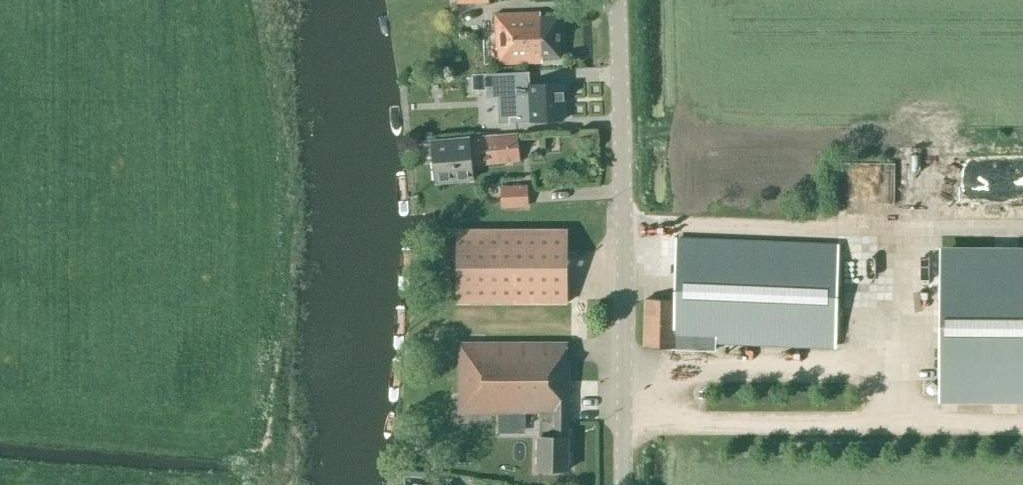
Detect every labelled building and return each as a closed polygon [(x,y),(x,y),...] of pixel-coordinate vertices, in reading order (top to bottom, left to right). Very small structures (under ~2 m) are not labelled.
[(542,58),(561,57),(559,15),(540,16),(540,12),(495,13),(497,64),(543,62),(542,58)] [(564,119),(562,82),(531,84),(531,72),(506,73),(506,72),(485,73),(486,98),(497,97),(498,122),(564,119)] [(520,160),(517,133),(496,135),(496,133),(431,140),(435,183),(473,179),(472,165),(520,160)] [(527,206),(526,185),(501,186),(502,207),(527,206)] [(567,303),(567,229),(457,229),(457,302),(567,303)] [(835,346),(838,246),(677,239),(674,299),(645,299),(644,346),(673,347),(673,348),(715,350),(715,341),(835,346)] [(942,254),(941,396),(1022,396),(1022,254),(942,254)] [(569,413),(570,361),(568,361),(568,341),(459,341),(459,412),(539,413),(539,435),(538,435),(537,469),(568,469),(569,437),(568,437),(569,413)] [(449,480),(405,477),(404,484),(449,484),(449,480)]
